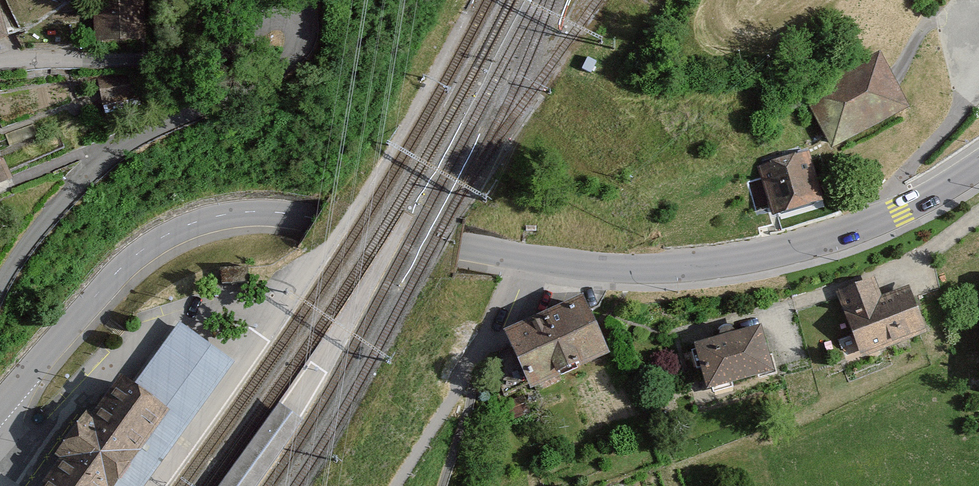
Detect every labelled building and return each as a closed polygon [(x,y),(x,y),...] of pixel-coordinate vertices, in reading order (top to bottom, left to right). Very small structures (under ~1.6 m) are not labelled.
[(650,9),(657,0),(637,0),(650,9)] [(141,37),(139,6),(101,7),(102,39),(141,37)] [(906,107),(879,51),(806,87),(834,143),(906,107)] [(114,75),(86,80),(91,104),(118,98),(114,75)] [(808,151),(761,162),(773,215),(821,203),(808,151)] [(878,278),(839,291),(860,356),(924,335),(909,287),(884,295),(878,278)] [(582,297),(507,327),(529,383),(605,353),(582,297)] [(223,365),(169,325),(125,382),(166,411),(111,485),(137,485),(223,365)] [(762,326),(696,343),(708,389),(774,372),(762,326)] [(124,381),(93,423),(85,418),(59,454),(68,461),(50,485),(111,485),(166,411),(125,382),(124,381)] [(300,422),(277,407),(219,485),(255,485),(300,422)]
